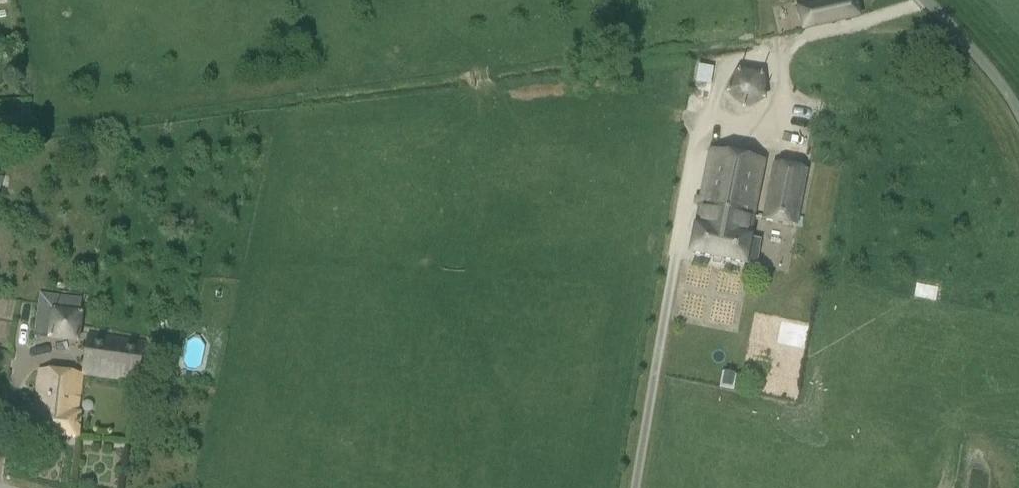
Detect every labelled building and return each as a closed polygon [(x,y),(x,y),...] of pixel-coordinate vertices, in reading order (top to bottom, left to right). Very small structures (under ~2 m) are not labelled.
[(797,7),(796,8),(796,9),(796,10),(801,31),(802,32),(803,32),(809,31),(859,19),(861,18),(862,18),(862,17),(862,16),(858,0),(803,0),(796,2),(797,7)] [(714,67),(699,65),(696,81),(711,84),(714,67)] [(766,100),(766,98),(765,98),(763,79),(763,77),(763,76),(762,75),(761,75),(760,74),(759,74),(739,71),(738,71),(737,71),(736,72),(735,73),(735,74),(724,92),(724,94),(725,94),(725,95),(726,96),(739,110),(740,111),(741,112),(742,112),(745,112),(746,112),(765,102),(766,100)] [(759,237),(752,236),(767,163),(711,152),(691,254),(756,267),(761,242),(757,241),(759,237)] [(765,173),(756,219),(761,220),(797,227),(808,170),(800,169),(771,163),(769,174),(765,173)] [(810,241),(812,257),(824,256),(822,239),(810,241)] [(77,340),(81,300),(40,295),(35,335),(77,340)] [(88,334),(81,375),(137,384),(143,343),(88,334)] [(77,414),(80,375),(37,372),(34,418),(33,435),(78,439),(80,414),(77,414)]
